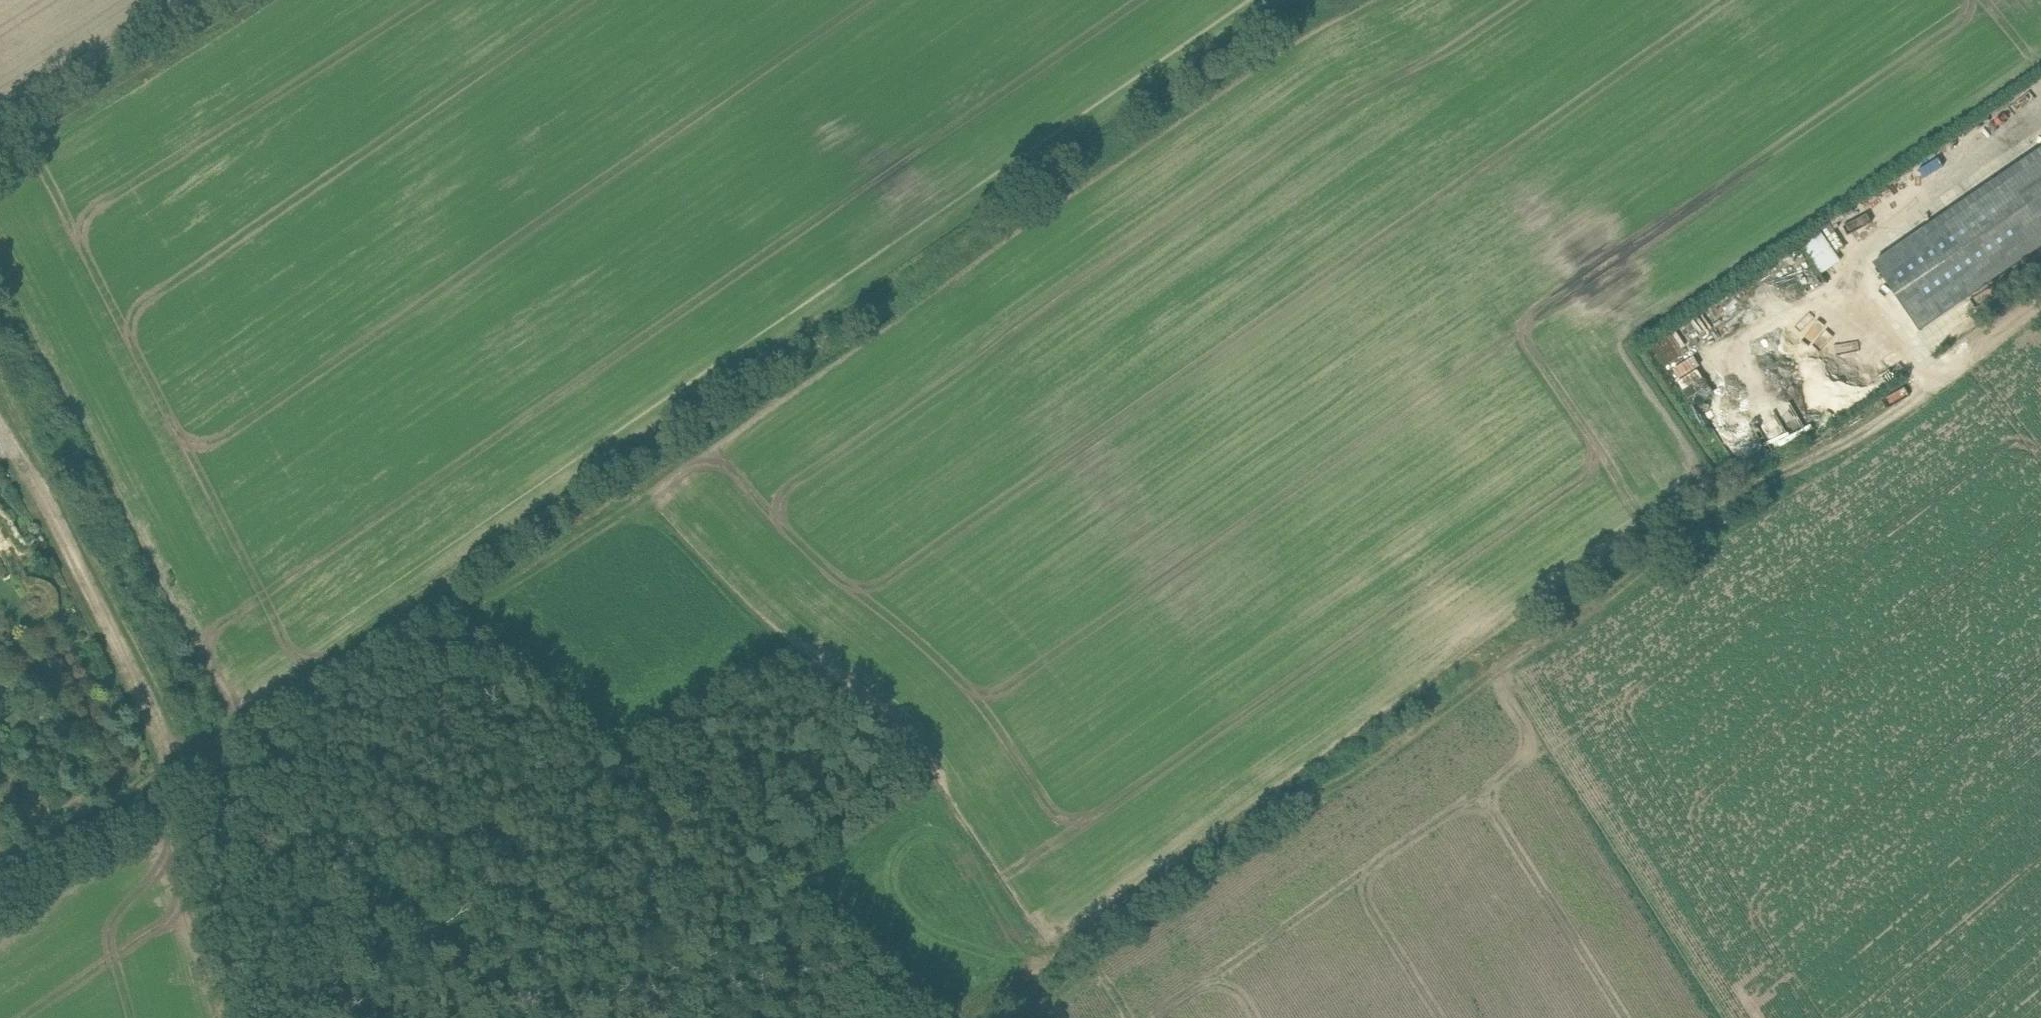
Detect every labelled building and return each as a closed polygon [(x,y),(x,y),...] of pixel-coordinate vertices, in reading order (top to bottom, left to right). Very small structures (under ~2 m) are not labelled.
[(2038,252),(2040,250),(2040,153),(1992,186),(2038,252)]
